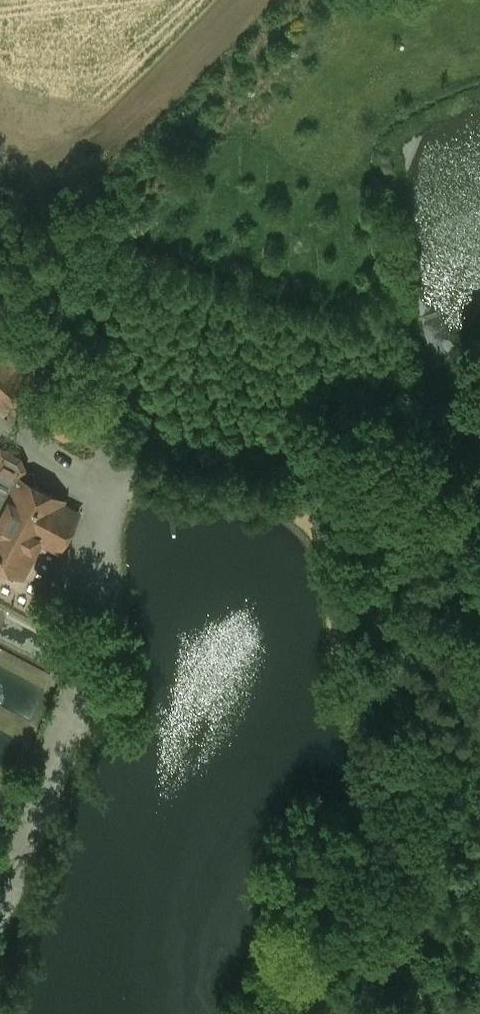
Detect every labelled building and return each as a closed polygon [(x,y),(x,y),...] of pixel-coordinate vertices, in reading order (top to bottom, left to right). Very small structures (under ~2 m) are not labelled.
[(0,349),(0,406),(2,408),(31,377),(14,362),(0,349)] [(0,450),(0,504),(16,474),(17,474),(20,465),(16,456),(1,448),(0,450)] [(0,504),(0,562),(20,573),(47,524),(65,534),(76,512),(58,503),(61,498),(17,474),(16,474),(0,504)]
